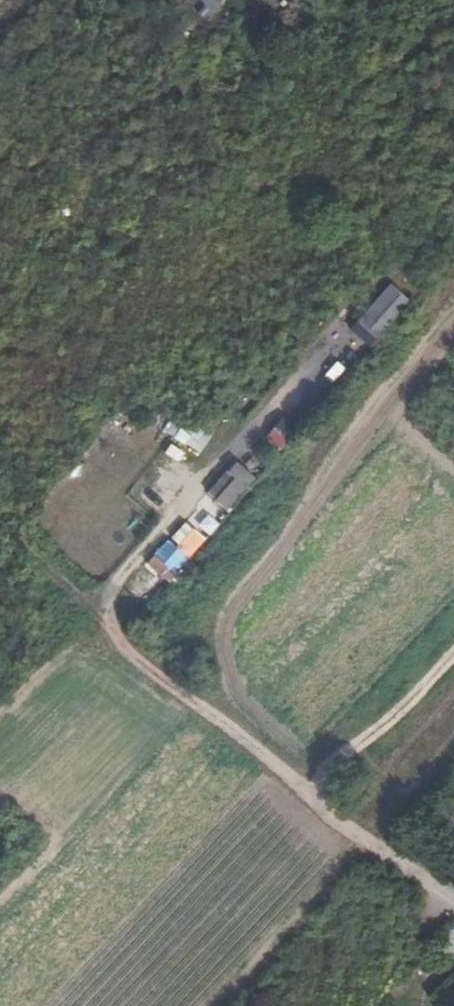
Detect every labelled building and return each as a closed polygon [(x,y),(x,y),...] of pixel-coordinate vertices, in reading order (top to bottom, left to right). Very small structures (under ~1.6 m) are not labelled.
[(388,284),(348,331),(371,349),(410,303),(388,284)] [(164,438),(205,450),(211,429),(170,417),(164,438)] [(282,450),(292,437),(276,425),(266,438),(282,450)] [(229,511),(254,475),(231,460),(207,496),(229,511)] [(205,533),(217,517),(204,507),(191,523),(205,533)] [(182,519),(145,564),(166,581),(203,537),(182,519)]
